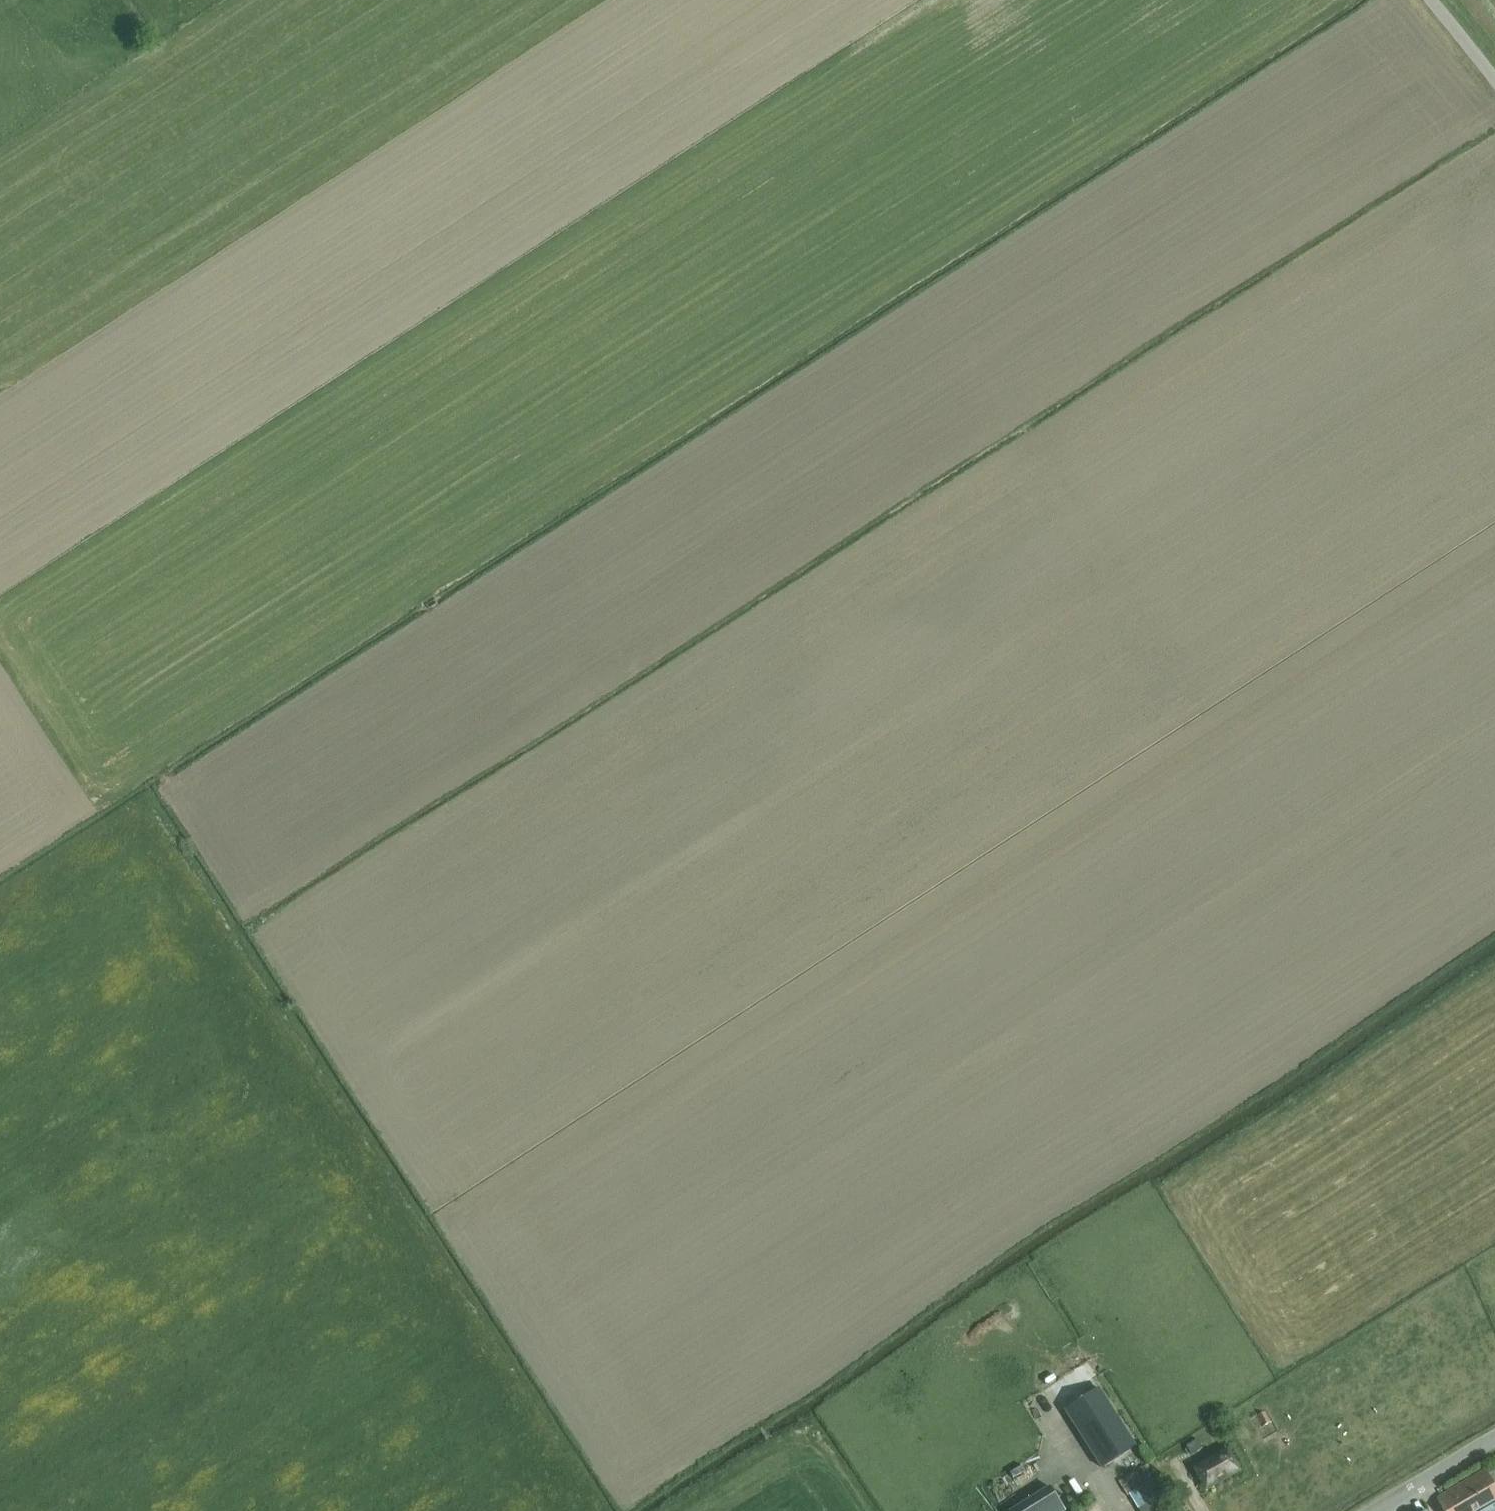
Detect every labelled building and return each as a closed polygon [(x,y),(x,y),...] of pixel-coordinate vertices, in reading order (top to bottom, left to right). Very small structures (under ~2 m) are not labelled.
[(1099,1389),(1065,1411),(1101,1468),(1135,1446),(1099,1389)] [(1191,1444),(1196,1453),(1203,1448),(1198,1439),(1191,1444)] [(1203,1464),(1215,1485),(1240,1470),(1228,1450),(1203,1464)] [(1160,1497),(1143,1467),(1120,1480),(1137,1510),(1160,1497)] [(1461,1484),(1436,1498),(1443,1510),(1494,1510),(1494,1487),(1485,1470),(1461,1484)] [(1011,1510),(1065,1510),(1050,1487),(1011,1510)]
